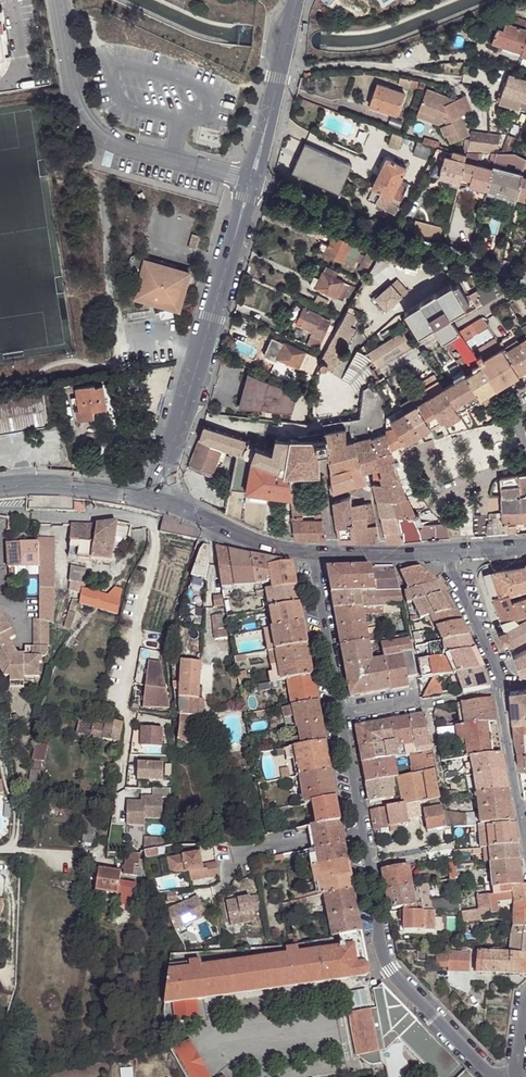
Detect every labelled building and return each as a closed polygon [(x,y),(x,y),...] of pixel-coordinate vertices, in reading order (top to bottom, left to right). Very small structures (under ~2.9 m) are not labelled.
[(521,57),(525,58),(525,20),(514,16),(511,25),(506,23),(503,31),(497,29),(492,44),(499,46),(501,44),(523,52),(521,57)] [(518,56),(521,57),(523,52),(521,51),(501,44),(499,46),(492,44),(489,43),(488,45),(518,56)] [(509,75),(499,103),(525,112),(525,80),(509,75)] [(417,81),(399,77),(397,85),(415,88),(417,81)] [(376,83),(369,103),(376,105),(375,108),(395,115),(403,93),(376,83)] [(453,132),(457,139),(470,133),(460,114),(471,108),(463,94),(453,99),(443,104),(439,102),(443,95),(425,89),(417,110),(434,116),(432,121),(438,123),(445,119),(447,123),(441,126),(446,135),(449,134),(453,132)] [(443,104),(453,99),(443,95),(439,102),(443,104)] [(416,115),(432,121),(434,116),(417,110),(416,115)] [(469,152),(474,152),(478,152),(491,152),(498,149),(500,135),(472,131),(470,143),(470,147),(466,146),(465,150),(469,150),(469,152)] [(453,142),(457,139),(453,132),(449,134),(453,142)] [(438,141),(423,136),(421,141),(436,146),(438,141)] [(511,151),(515,139),(508,136),(504,148),(511,151)] [(416,141),(412,154),(428,160),(433,147),(416,141)] [(352,165),(304,144),(292,172),(312,182),(309,187),(319,191),(321,186),(331,190),(327,198),(336,201),(352,165)] [(466,154),(464,162),(475,164),(475,161),(477,161),(478,152),(474,152),(469,152),(467,152),(466,154)] [(495,159),(496,152),(491,152),(488,168),(492,169),(495,159)] [(448,157),(464,162),(466,154),(449,153),(448,157)] [(525,166),(525,164),(525,159),(513,153),(511,159),(510,162),(521,165),(516,175),(520,176),(525,166)] [(440,177),(459,183),(464,162),(448,157),(445,156),(445,158),(443,166),(440,177)] [(406,168),(385,158),(371,188),(380,192),(373,205),(393,215),(406,188),(408,184),(400,180),(406,168)] [(459,183),(487,190),(492,169),(488,168),(475,164),(464,162),(459,183)] [(430,175),(440,177),(443,166),(440,166),(435,165),(430,175)] [(487,190),(516,197),(520,176),(516,175),(492,169),(487,190)] [(520,176),(516,197),(525,200),(525,178),(520,176)] [(440,239),(443,228),(416,219),(412,231),(440,239)] [(198,237),(191,235),(186,248),(194,251),(198,237)] [(333,235),(329,245),(325,252),(353,266),(355,260),(359,253),(361,249),(333,235)] [(325,252),(329,245),(322,241),(318,249),(325,252)] [(390,252),(380,249),(376,257),(388,261),(390,252)] [(419,260),(390,252),(388,261),(387,263),(416,271),(419,260)] [(359,253),(355,260),(360,263),(364,256),(359,253)] [(169,300),(170,303),(173,303),(176,302),(178,300),(181,288),(184,289),(187,276),(183,274),(183,272),(183,271),(182,269),(180,268),(178,268),(176,269),(175,271),(173,271),(175,264),(158,260),(157,263),(138,259),(138,256),(131,254),(126,279),(137,282),(134,298),(148,302),(152,301),(153,303),(163,301),(169,300)] [(358,269),(367,274),(374,261),(366,256),(358,269)] [(183,274),(187,276),(189,268),(175,264),(173,271),(175,271),(176,269),(178,268),(180,268),(182,269),(183,271),(183,272),(183,274)] [(325,267),(319,278),(315,288),(335,298),(335,297),(342,300),(344,294),(349,286),(343,281),(335,277),(337,273),(325,267)] [(315,288),(319,278),(315,277),(311,286),(315,288)] [(478,290),(468,296),(476,309),(486,303),(513,286),(497,282),(488,279),(478,290)] [(391,285),(402,298),(408,293),(397,280),(391,285)] [(470,303),(466,297),(458,284),(453,287),(451,285),(436,294),(436,293),(420,303),(421,304),(405,313),(420,336),(431,330),(434,334),(437,333),(454,322),(451,318),(456,314),(461,311),(466,308),(465,306),(470,303)] [(372,301),(383,314),(402,298),(391,285),(372,301)] [(350,297),(353,288),(349,286),(344,294),(350,297)] [(152,301),(148,302),(164,306),(164,309),(170,308),(179,310),(184,289),(181,288),(178,300),(176,302),(173,303),(170,303),(169,300),(163,301),(153,303),(152,301)] [(328,301),(317,295),(314,302),(324,307),(328,301)] [(314,332),(308,345),(319,350),(331,322),(321,317),(321,316),(304,308),(297,324),(314,332)] [(324,362),(334,366),(342,352),(340,349),(340,347),(342,345),(343,345),(346,345),(355,328),(349,325),(347,324),(352,314),(346,311),(342,318),(340,322),(330,340),(323,351),(318,361),(322,363),(323,363),(324,362)] [(483,318),(459,332),(482,365),(496,389),(519,375),(505,351),(499,342),(497,338),(479,349),(473,339),(489,329),(483,318)] [(522,326),(517,318),(514,320),(519,327),(522,326)] [(457,328),(454,322),(437,333),(441,338),(443,342),(459,332),(457,328)] [(409,350),(413,347),(404,332),(368,353),(378,369),(380,367),(398,356),(409,350)] [(482,365),(459,332),(443,342),(449,351),(457,347),(463,356),(456,361),(459,364),(466,374),(482,365)] [(514,333),(508,337),(513,346),(520,341),(514,333)] [(508,337),(499,342),(505,351),(513,346),(508,337)] [(277,361),(278,358),(285,344),(273,338),(264,355),(277,361)] [(519,375),(525,371),(525,352),(520,341),(513,346),(505,351),(519,375)] [(285,344),(278,358),(298,368),(299,367),(305,370),(312,355),(306,352),(285,342),(285,344)] [(332,371),(334,366),(324,362),(325,363),(326,364),(327,366),(327,369),(332,371)] [(457,380),(452,383),(467,406),(481,398),(466,374),(459,364),(450,370),(457,380)] [(466,374),(481,398),(496,389),(482,365),(473,370),(466,374)] [(263,380),(242,371),(238,406),(261,409),(261,407),(266,408),(266,409),(292,412),(291,393),(269,382),(263,380)] [(418,384),(420,387),(422,390),(438,381),(434,374),(418,384)] [(362,417),(323,423),(326,433),(299,437),(299,440),(289,440),(290,438),(281,437),(281,440),(277,439),(275,451),(238,437),(237,440),(202,427),(198,439),(200,440),(222,448),(227,450),(236,453),(237,454),(289,474),(290,479),(299,479),(310,479),(310,484),(319,484),(319,474),(318,450),(328,449),(346,443),(347,429),(361,428),(367,427),(371,426),(373,436),(388,433),(387,429),(382,397),(373,384),(380,380),(378,378),(370,383),(371,385),(364,389),(362,417)] [(438,381),(422,390),(427,398),(443,389),(438,381)] [(446,387),(443,389),(458,412),(467,406),(452,383),(446,387)] [(79,398),(81,410),(92,408),(94,411),(95,410),(107,408),(104,386),(103,386),(96,388),(95,385),(77,388),(79,398)] [(415,388),(408,392),(412,397),(422,390),(420,387),(417,390),(415,388)] [(443,389),(427,398),(442,422),(454,415),(458,412),(443,389)] [(486,405),(500,396),(496,389),(481,398),(486,405)] [(422,390),(412,397),(417,405),(427,398),(422,390)] [(51,391),(45,392),(48,411),(54,410),(51,391)] [(50,425),(48,411),(45,392),(0,400),(0,434),(50,425)] [(401,404),(406,412),(417,405),(412,397),(401,404)] [(427,398),(417,405),(431,428),(442,422),(427,398)] [(417,405),(406,412),(421,435),(431,428),(417,405)] [(81,410),(77,410),(79,423),(97,420),(95,410),(94,411),(92,408),(81,410)] [(394,426),(387,429),(388,433),(392,450),(399,447),(405,444),(421,435),(406,412),(391,420),(394,426)] [(458,412),(454,415),(458,422),(462,419),(458,412)] [(454,415),(442,422),(446,429),(458,422),(454,415)] [(367,427),(361,428),(347,429),(346,443),(355,441),(356,440),(361,439),(373,436),(371,426),(367,427)] [(392,450),(388,433),(373,436),(361,439),(356,440),(359,451),(364,471),(374,468),(381,466),(385,481),(402,480),(398,470),(396,465),(392,450)] [(218,458),(222,448),(200,440),(191,463),(190,467),(211,476),(212,472),(213,472),(218,458)] [(328,449),(333,471),(351,466),(348,454),(359,451),(356,440),(355,441),(346,443),(328,449)] [(227,450),(222,448),(218,458),(224,460),(227,450)] [(364,471),(359,451),(348,454),(351,466),(356,486),(367,482),(366,475),(364,471)] [(237,454),(236,458),(225,513),(240,520),(246,491),(291,498),(291,491),(290,479),(289,474),(237,454)] [(351,466),(333,471),(331,471),(333,493),(342,490),(348,489),(356,486),(351,466)] [(374,472),(376,482),(385,481),(381,466),(374,468),(374,472)] [(500,478),(501,496),(524,493),(520,474),(500,478)] [(299,479),(290,479),(291,491),(299,490),(299,479)] [(375,486),(381,513),(398,514),(416,514),(408,496),(405,490),(402,480),(385,481),(376,482),(374,482),(375,486)] [(408,496),(415,493),(413,488),(405,490),(408,496)] [(291,498),(293,521),(303,519),(305,519),(304,506),(307,506),(307,500),(304,501),(302,490),(299,490),(291,491),(291,498)] [(525,508),(525,493),(524,493),(501,496),(503,511),(525,508)] [(339,540),(355,541),(352,507),(351,497),(333,501),(339,540)] [(57,511),(74,511),(74,502),(74,499),(57,498),(57,511)] [(74,502),(74,511),(84,512),(85,503),(74,502)] [(352,507),(355,541),(379,541),(377,527),(375,513),(371,502),(352,507)] [(503,511),(503,512),(504,523),(516,522),(521,521),(525,521),(525,508),(503,511)] [(489,525),(487,525),(487,528),(486,535),(516,533),(516,526),(516,522),(504,523),(503,512),(490,513),(489,525)] [(398,514),(381,513),(386,542),(404,543),(404,539),(404,529),(402,529),(398,514)] [(416,514),(398,514),(402,529),(404,529),(404,539),(422,538),(421,529),(419,524),(416,514)] [(182,522),(165,516),(161,530),(179,534),(182,522)] [(326,540),(323,520),(317,521),(304,524),(303,519),(293,521),(294,535),(295,539),(326,540)] [(421,529),(422,538),(450,537),(447,522),(422,524),(419,524),(421,529)] [(71,526),(70,542),(80,543),(78,559),(110,563),(115,538),(116,528),(117,523),(92,525),(71,526)] [(116,528),(115,538),(124,540),(127,530),(116,528)] [(38,621),(48,623),(52,623),(53,589),(53,538),(38,539),(38,540),(38,544),(38,568),(38,620),(38,621)] [(38,568),(38,544),(26,544),(26,540),(20,540),(20,539),(6,539),(6,569),(8,569),(8,576),(17,576),(16,569),(38,568)] [(80,543),(70,542),(69,558),(78,559),(80,543)] [(209,560),(208,546),(204,545),(200,550),(188,586),(202,589),(204,579),(205,578),(209,560)] [(229,551),(216,548),(222,586),(231,585),(235,585),(229,551)] [(250,555),(229,551),(235,585),(255,584),(250,555)] [(267,558),(250,555),(255,584),(257,592),(266,591),(272,590),(271,581),(268,566),(267,558)] [(276,560),(267,558),(268,566),(277,565),(276,560)] [(277,565),(268,566),(271,581),(272,590),(297,586),(293,562),(277,565)] [(493,572),(501,597),(509,594),(525,589),(525,565),(525,567),(496,571),(493,572)] [(71,599),(79,602),(80,600),(82,589),(83,584),(85,569),(71,567),(69,582),(71,582),(69,591),(72,592),(71,599)] [(376,592),(401,591),(395,567),(371,568),(376,592)] [(400,567),(401,573),(409,589),(410,591),(438,585),(428,574),(418,568),(409,567),(400,567)] [(329,577),(332,593),(376,592),(371,568),(327,570),(329,577)] [(492,599),(494,599),(501,597),(493,572),(487,572),(485,575),(485,577),(492,599)] [(98,611),(116,616),(121,591),(116,591),(107,597),(98,595),(100,588),(89,585),(87,591),(82,589),(80,600),(79,602),(79,605),(94,609),(97,610),(98,611)] [(231,585),(222,586),(224,597),(232,596),(231,585)] [(410,591),(405,592),(407,603),(413,602),(445,595),(438,585),(410,591)] [(272,590),(266,591),(267,595),(269,609),(300,604),(297,586),(272,590)] [(383,607),(404,606),(401,591),(376,592),(332,593),(334,609),(362,608),(383,607)] [(506,629),(525,618),(525,597),(511,601),(509,594),(501,597),(494,599),(506,629)] [(212,596),(214,607),(224,604),(222,595),(212,596)] [(445,595),(413,602),(422,618),(425,617),(432,616),(456,610),(445,595)] [(304,623),(300,604),(269,609),(273,628),(304,623)] [(383,607),(362,608),(364,615),(384,613),(383,607)] [(341,647),(369,642),(368,636),(368,634),(366,629),(366,627),(364,627),(363,621),(364,621),(364,615),(362,608),(334,609),(337,627),(341,647)] [(463,623),(456,610),(432,616),(433,620),(437,629),(463,623)] [(76,615),(68,613),(65,628),(71,630),(76,615)] [(216,624),(213,625),(215,637),(227,635),(223,614),(215,616),(216,624)] [(5,680),(10,680),(11,685),(24,684),(24,679),(35,679),(39,679),(39,665),(42,664),(42,658),(45,659),(47,654),(47,652),(47,651),(47,648),(34,648),(32,648),(33,658),(25,659),(24,659),(24,657),(18,656),(8,642),(14,638),(0,617),(0,672),(5,680)] [(506,650),(525,639),(525,618),(506,629),(498,633),(506,650)] [(38,621),(38,620),(33,620),(34,648),(47,648),(49,647),(49,642),(48,628),(39,626),(38,621)] [(308,644),(304,623),(273,628),(272,629),(274,643),(275,650),(308,644)] [(469,637),(463,623),(437,629),(444,642),(469,637)] [(274,643),(272,629),(264,630),(267,645),(274,643)] [(369,642),(381,639),(389,638),(387,632),(368,636),(369,642)] [(476,650),(469,637),(444,642),(446,656),(476,650)] [(391,690),(410,687),(408,677),(403,653),(412,652),(410,640),(404,641),(382,645),(385,660),(391,690)] [(341,647),(345,669),(373,663),(369,642),(341,647)] [(433,644),(435,657),(446,656),(444,642),(433,644)] [(267,645),(268,651),(275,650),(274,643),(267,645)] [(311,659),(308,644),(275,650),(279,665),(311,659)] [(279,665),(275,650),(268,651),(272,667),(279,665)] [(435,657),(419,660),(423,679),(432,678),(433,677),(440,676),(457,674),(484,669),(476,650),(446,656),(435,657)] [(525,674),(525,651),(515,656),(521,675),(525,674)] [(408,677),(413,676),(417,675),(412,652),(403,653),(408,677)] [(314,674),(311,659),(279,665),(282,679),(288,678),(314,674)] [(351,698),(391,690),(385,660),(373,663),(345,669),(351,698)] [(147,661),(142,707),(168,710),(169,704),(160,663),(147,661)] [(181,673),(201,675),(202,663),(182,662),(181,673)] [(282,679),(279,665),(272,667),(273,673),(270,673),(272,681),(282,679)] [(491,688),(484,669),(457,674),(463,692),(484,689),(491,688)] [(248,677),(247,670),(239,672),(240,678),(248,677)] [(180,685),(200,685),(201,675),(181,673),(180,685)] [(318,701),(314,674),(288,678),(293,705),(318,701)] [(433,677),(422,699),(443,696),(442,693),(440,676),(433,677)] [(199,699),(200,685),(180,685),(180,691),(180,698),(199,699)] [(510,691),(514,721),(525,720),(525,690),(510,691)] [(205,700),(199,699),(180,698),(179,715),(204,717),(205,700)] [(469,725),(489,722),(497,721),(493,698),(485,699),(465,703),(468,720),(469,725)] [(323,722),(318,701),(293,705),(293,706),(295,716),(296,726),(299,727),(323,722)] [(457,704),(460,721),(465,720),(468,720),(465,703),(462,703),(457,704)] [(288,716),(287,707),(293,706),(293,705),(282,707),(284,717),(288,716)] [(432,751),(425,714),(410,717),(414,743),(417,754),(432,751)] [(179,728),(178,740),(198,749),(204,717),(179,715),(178,719),(179,728)] [(414,743),(410,717),(391,721),(395,741),(396,747),(397,747),(414,743)] [(74,734),(88,736),(90,725),(87,724),(87,723),(77,720),(74,734)] [(525,734),(525,720),(514,721),(514,734),(525,734)] [(116,742),(120,723),(112,722),(104,721),(103,727),(90,725),(88,736),(116,742)] [(371,724),(375,745),(395,741),(391,721),(371,724)] [(493,755),(503,754),(497,721),(489,722),(493,755)] [(326,741),(323,722),(299,727),(300,736),(302,745),(326,741)] [(467,758),(471,757),(493,755),(489,722),(469,725),(461,726),(456,727),(459,741),(460,741),(466,740),(467,758)] [(356,727),(360,747),(375,745),(371,724),(356,727)] [(142,729),(142,748),(163,748),(163,729),(142,729)] [(276,732),(261,734),(262,741),(277,739),(276,732)] [(514,734),(514,740),(517,750),(525,750),(525,734),(514,734)] [(302,745),(300,736),(290,738),(291,747),(302,745)] [(331,770),(326,741),(302,745),(291,747),(284,749),(286,759),(293,758),(297,757),(300,776),(331,770)] [(360,747),(362,763),(394,758),(398,757),(397,747),(396,747),(395,741),(375,745),(360,747)] [(411,755),(417,754),(414,743),(397,747),(398,757),(404,756),(411,755)] [(44,763),(45,761),(47,747),(45,746),(35,744),(31,766),(29,790),(37,791),(40,768),(41,762),(43,762),(44,763)] [(174,754),(174,746),(164,746),(164,754),(174,754)] [(517,750),(519,769),(525,769),(525,750),(517,750)] [(407,776),(436,771),(432,751),(417,754),(411,755),(411,760),(412,766),(411,766),(412,774),(407,775),(407,776)] [(471,757),(474,776),(506,772),(503,754),(493,755),(471,757)] [(463,758),(466,777),(474,776),(471,757),(467,758),(463,758)] [(390,778),(398,777),(394,758),(362,763),(365,776),(366,783),(390,778)] [(165,781),(165,764),(140,764),(140,781),(165,781)] [(290,777),(288,767),(281,769),(282,778),(290,777)] [(336,798),(331,770),(300,776),(302,788),(305,803),(306,803),(313,802),(336,798)] [(398,777),(403,804),(406,804),(413,803),(418,802),(429,800),(440,798),(436,771),(407,776),(398,777)] [(474,776),(477,795),(509,792),(506,772),(474,776)] [(302,788),(300,776),(296,776),(293,777),(290,777),(282,778),(280,779),(281,782),(294,780),(296,789),(302,788)] [(466,777),(469,795),(473,795),(476,795),(477,795),(474,776),(466,777)] [(366,783),(370,802),(394,798),(390,778),(366,783)] [(151,789),(151,797),(165,797),(173,797),(173,789),(151,789)] [(480,814),(481,825),(488,825),(487,824),(515,822),(509,792),(477,795),(480,814)] [(143,802),(129,802),(129,825),(147,825),(147,818),(164,818),(165,797),(151,797),(147,797),(147,802),(143,802)] [(341,820),(336,798),(313,802),(317,825),(341,820)] [(446,828),(446,827),(444,812),(443,807),(441,799),(440,798),(429,800),(430,809),(423,810),(427,832),(446,828)] [(317,825),(313,802),(306,803),(310,826),(311,826),(317,825)] [(56,815),(57,806),(41,803),(40,812),(56,815)] [(413,803),(406,804),(408,816),(416,814),(416,811),(414,811),(413,803)] [(371,810),(374,828),(390,825),(398,824),(409,822),(408,816),(406,804),(403,804),(371,810)] [(446,827),(453,827),(468,827),(466,816),(444,812),(446,827)] [(466,816),(468,827),(479,825),(481,825),(480,814),(466,816)] [(345,842),(341,820),(317,825),(311,826),(316,848),(345,842)] [(81,835),(80,842),(91,844),(94,826),(79,823),(77,834),(81,835)] [(398,824),(390,825),(392,833),(399,831),(398,824)] [(488,831),(489,847),(518,845),(517,835),(516,831),(515,824),(488,826),(488,831)] [(139,849),(142,856),(154,855),(154,848),(172,846),(172,837),(143,836),(142,849),(139,849)] [(348,860),(345,842),(316,848),(316,851),(319,865),(348,860)] [(491,862),(519,859),(518,845),(489,847),(489,849),(491,862)] [(441,860),(449,858),(456,857),(455,851),(455,847),(440,850),(441,860)] [(319,865),(316,851),(310,852),(310,857),(311,860),(312,866),(319,865)] [(199,852),(167,858),(171,875),(189,872),(191,880),(219,875),(216,862),(206,864),(207,868),(202,869),(201,864),(199,852)] [(127,854),(124,876),(148,878),(143,862),(140,861),(140,855),(127,854)] [(513,887),(522,886),(519,859),(491,862),(493,888),(513,887)] [(351,875),(348,860),(319,865),(322,881),(351,875)] [(408,865),(410,875),(421,873),(419,863),(408,865)] [(312,866),(311,866),(316,893),(317,897),(324,895),(322,881),(319,865),(312,866)] [(382,869),(386,890),(412,886),(410,875),(408,865),(382,869)] [(120,873),(98,870),(95,892),(117,895),(120,877),(120,873)] [(354,889),(351,875),(322,881),(324,895),(354,889)] [(419,885),(412,886),(416,906),(416,911),(422,911),(431,912),(434,912),(456,912),(460,912),(459,904),(458,897),(430,901),(427,883),(419,885)] [(136,886),(123,885),(119,914),(133,915),(136,886)] [(386,890),(389,909),(403,907),(404,911),(416,911),(416,906),(412,886),(386,890)] [(525,900),(525,886),(522,886),(513,887),(514,893),(513,893),(514,899),(514,900),(525,900)] [(358,910),(354,889),(324,895),(328,915),(358,910)] [(175,893),(167,894),(168,902),(176,900),(175,893)] [(497,901),(514,899),(513,893),(496,894),(493,894),(488,895),(490,908),(489,908),(490,913),(498,911),(497,901)] [(477,895),(478,909),(489,908),(490,908),(488,895),(488,894),(477,895)] [(258,895),(227,901),(230,925),(254,921),(252,911),(261,909),(258,895)] [(197,897),(166,910),(175,930),(206,916),(197,897)] [(525,925),(525,900),(514,900),(513,925),(525,925)] [(362,930),(358,910),(328,915),(332,936),(339,934),(362,930)] [(416,911),(404,911),(403,931),(434,932),(434,912),(431,912),(422,911),(416,911)] [(513,925),(512,930),(510,954),(525,954),(525,925),(513,925)] [(170,966),(164,1004),(174,1003),(177,1021),(198,1018),(196,1000),(361,977),(364,976),(368,973),(369,970),(368,966),(368,965),(367,964),(365,962),(363,962),(361,962),(356,963),(354,955),(360,954),(362,953),(364,952),(365,949),(365,947),(362,930),(339,934),(340,938),(341,945),(338,946),(338,948),(298,953),(298,948),(287,949),(287,954),(201,967),(201,961),(170,966)] [(368,965),(368,966),(365,947),(365,949),(364,952),(362,953),(360,954),(354,955),(356,963),(361,962),(363,962),(365,962),(367,964),(368,965)] [(436,955),(436,961),(436,966),(448,968),(448,971),(470,972),(470,951),(437,951),(436,955)] [(509,973),(510,954),(507,953),(477,952),(476,972),(509,973)] [(510,954),(509,973),(525,974),(525,954),(510,954)] [(375,1002),(395,998),(382,984),(377,989),(373,990),(375,1002)] [(343,1010),(369,1005),(366,989),(340,994),(343,1010)] [(395,998),(375,1002),(376,1008),(377,1012),(383,1045),(385,1050),(385,1051),(386,1050),(398,1038),(403,1044),(435,1076),(471,1076),(395,998)] [(371,1013),(371,1008),(348,1013),(356,1056),(360,1055),(379,1051),(378,1047),(383,1045),(377,1012),(371,1013)] [(398,1038),(386,1050),(392,1056),(403,1044),(398,1038)] [(188,1039),(174,1047),(175,1048),(187,1042),(207,1076),(208,1076),(188,1039)] [(175,1048),(174,1047),(169,1049),(171,1052),(185,1076),(207,1076),(187,1042),(175,1048)] [(406,1060),(404,1058),(403,1054),(403,1051),(403,1047),(404,1046),(403,1044),(392,1056),(386,1050),(385,1051),(388,1066),(390,1076),(406,1076),(408,1074),(409,1070),(409,1067),(408,1063),(406,1060)] [(381,1062),(379,1051),(360,1055),(362,1058),(365,1060),(366,1061),(368,1063),(371,1063),(373,1064),(381,1062)]
